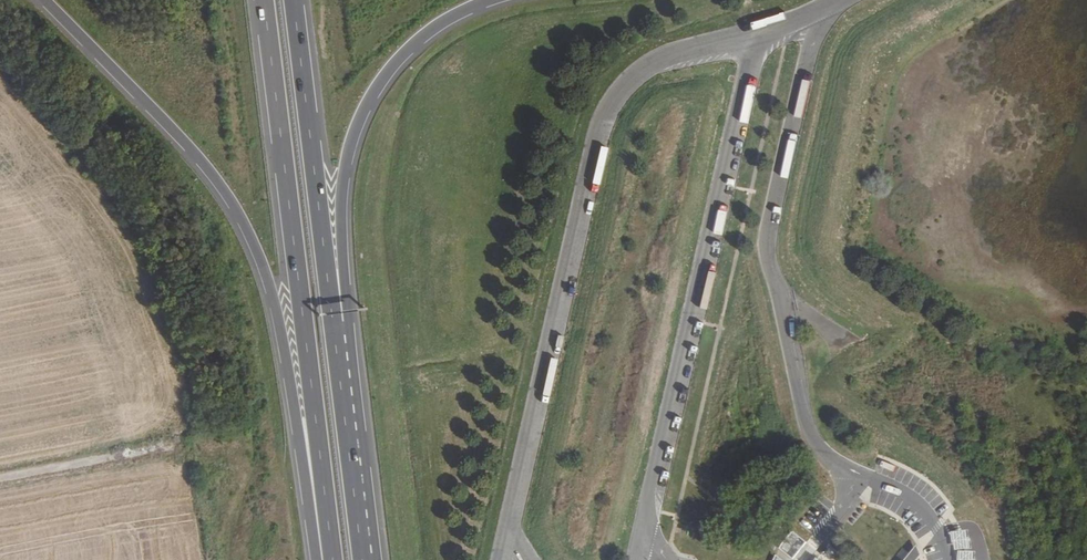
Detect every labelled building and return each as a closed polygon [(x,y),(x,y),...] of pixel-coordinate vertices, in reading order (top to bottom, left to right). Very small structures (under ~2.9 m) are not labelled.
[(780,547),(793,558),(806,542),(793,532),(780,547)] [(923,556),(916,550),(908,559),(919,559),(923,556)]
